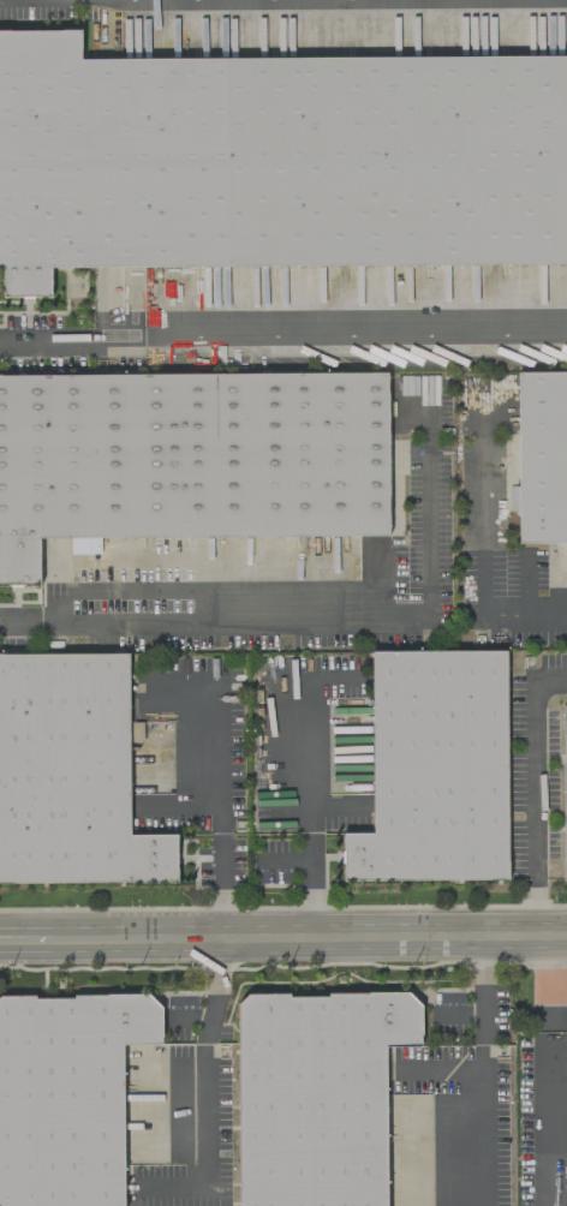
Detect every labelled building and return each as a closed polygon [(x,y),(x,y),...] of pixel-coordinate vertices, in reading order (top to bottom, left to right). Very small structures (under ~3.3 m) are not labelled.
[(81,58),(81,31),(0,32),(0,269),(3,269),(3,298),(51,298),(51,267),(566,265),(566,57),(81,58)] [(566,544),(566,373),(517,373),(518,544),(566,544)] [(39,586),(39,539),(71,539),(71,555),(100,555),(100,538),(388,537),(388,374),(0,375),(0,586),(39,586)] [(517,486),(509,487),(509,512),(517,511),(517,486)] [(371,652),(373,834),(342,834),(343,882),(508,881),(506,651),(371,652)] [(177,835),(130,836),(128,654),(0,655),(0,884),(177,883),(177,835)] [(385,1048),(421,1047),(421,1006),(408,993),(328,994),(325,997),(290,997),(287,994),(247,995),(237,1005),(239,1205),(387,1205),(385,1048)] [(4,1200),(118,1200),(117,1057),(154,1056),(154,1027),(142,1013),(0,1013),(0,1195),(4,1200)]
